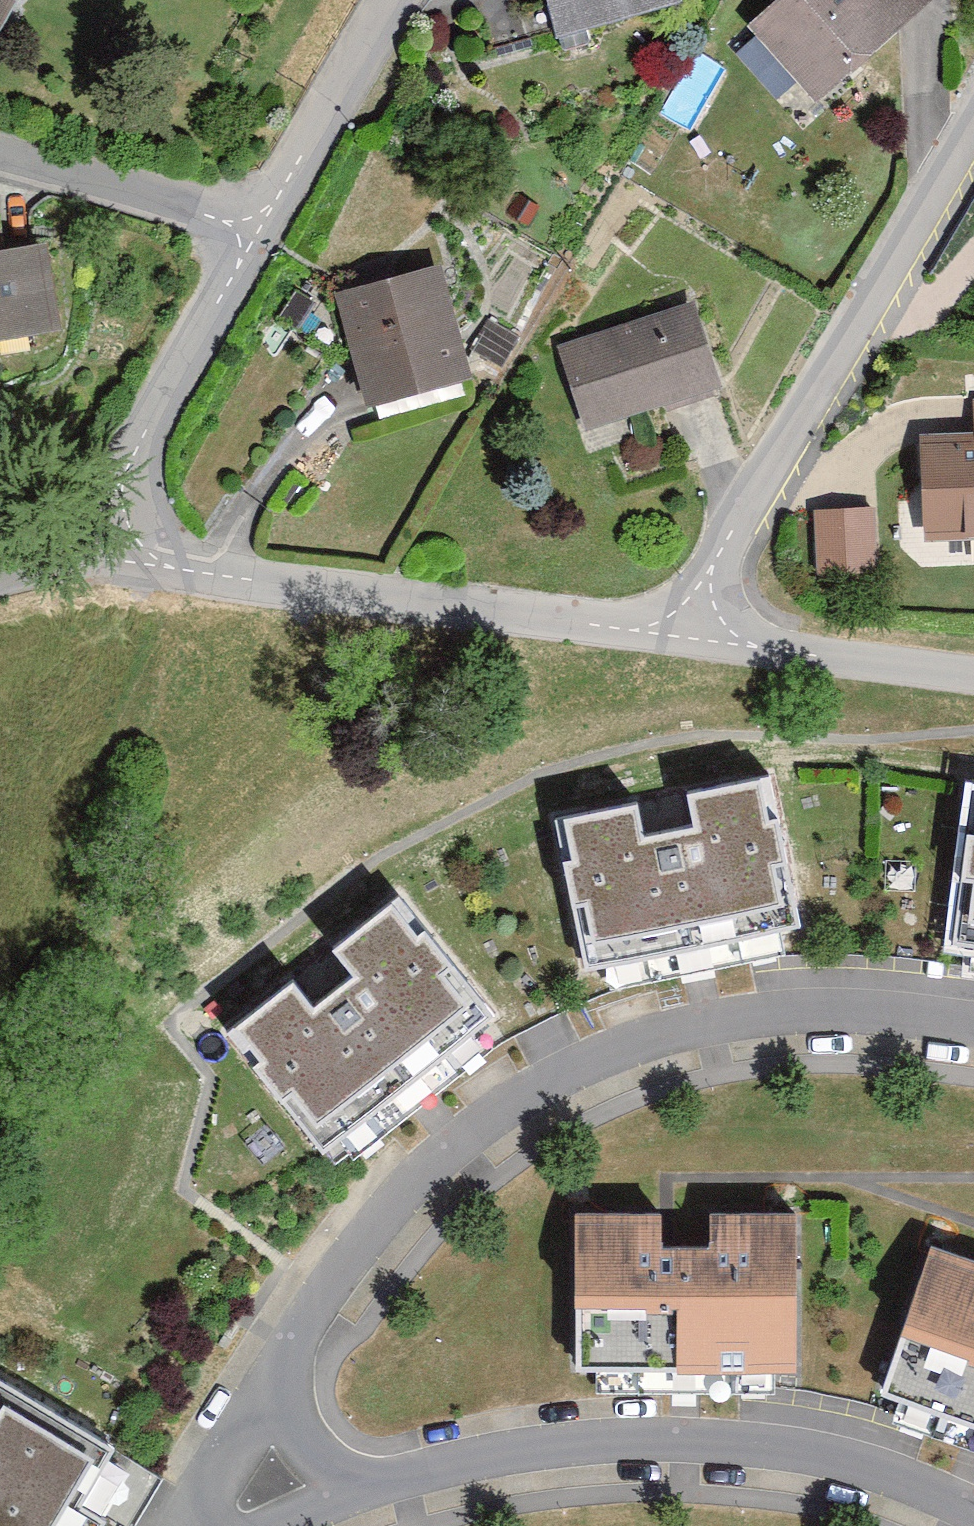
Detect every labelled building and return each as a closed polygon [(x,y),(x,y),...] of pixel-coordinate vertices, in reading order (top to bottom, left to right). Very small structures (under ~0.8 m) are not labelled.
[(565,52),(693,16),(688,0),(551,0),(565,52)] [(916,0),(795,0),(751,38),(819,115),(931,18),(916,0)] [(0,4),(0,49),(20,16),(0,4)] [(53,262),(0,271),(0,358),(68,346),(53,262)] [(341,312),(373,420),(475,389),(444,282),(341,312)] [(719,399),(693,316),(560,357),(586,440),(719,399)] [(931,554),(973,553),(973,450),(928,451),(931,554)] [(879,500),(817,502),(818,561),(881,560),(879,500)] [(643,806),(561,824),(600,999),(686,981),(715,974),(758,965),(811,953),(773,781),(702,797),(712,844),(655,856),(643,806)] [(966,976),(973,976),(973,849),(966,976)] [(289,983),(233,1026),(342,1167),(431,1099),(514,1034),(406,893),(336,947),(369,989),(322,1025),(289,983)] [(667,1230),(576,1229),(574,1387),(805,1390),(807,1232),(717,1230),(716,1267),(667,1266),(667,1230)] [(929,1259),(880,1410),(973,1441),(973,1274),(929,1259)] [(158,1470),(0,1376),(0,1525),(121,1525),(158,1470)]
